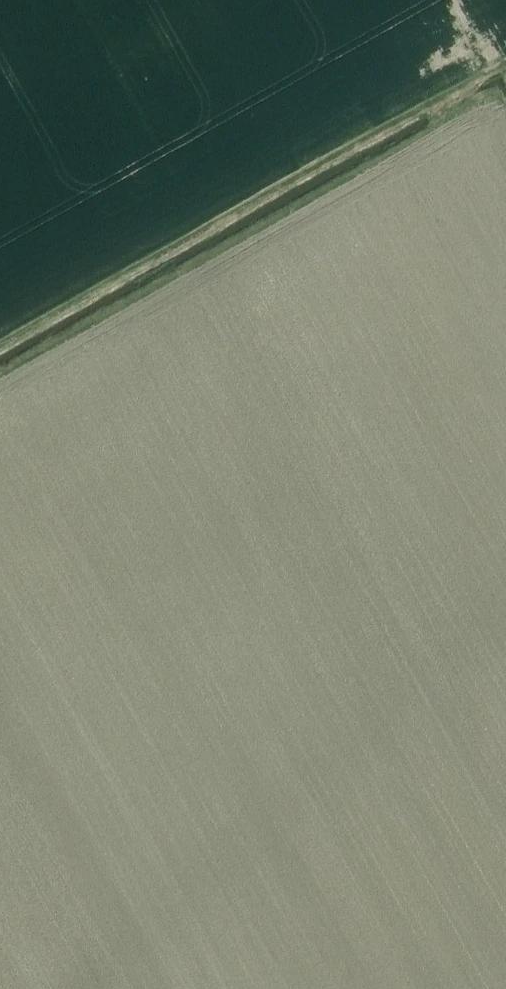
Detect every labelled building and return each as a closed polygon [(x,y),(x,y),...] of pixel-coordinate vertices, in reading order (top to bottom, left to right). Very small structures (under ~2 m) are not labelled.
[(8,793),(0,780),(0,798),(8,793)]
